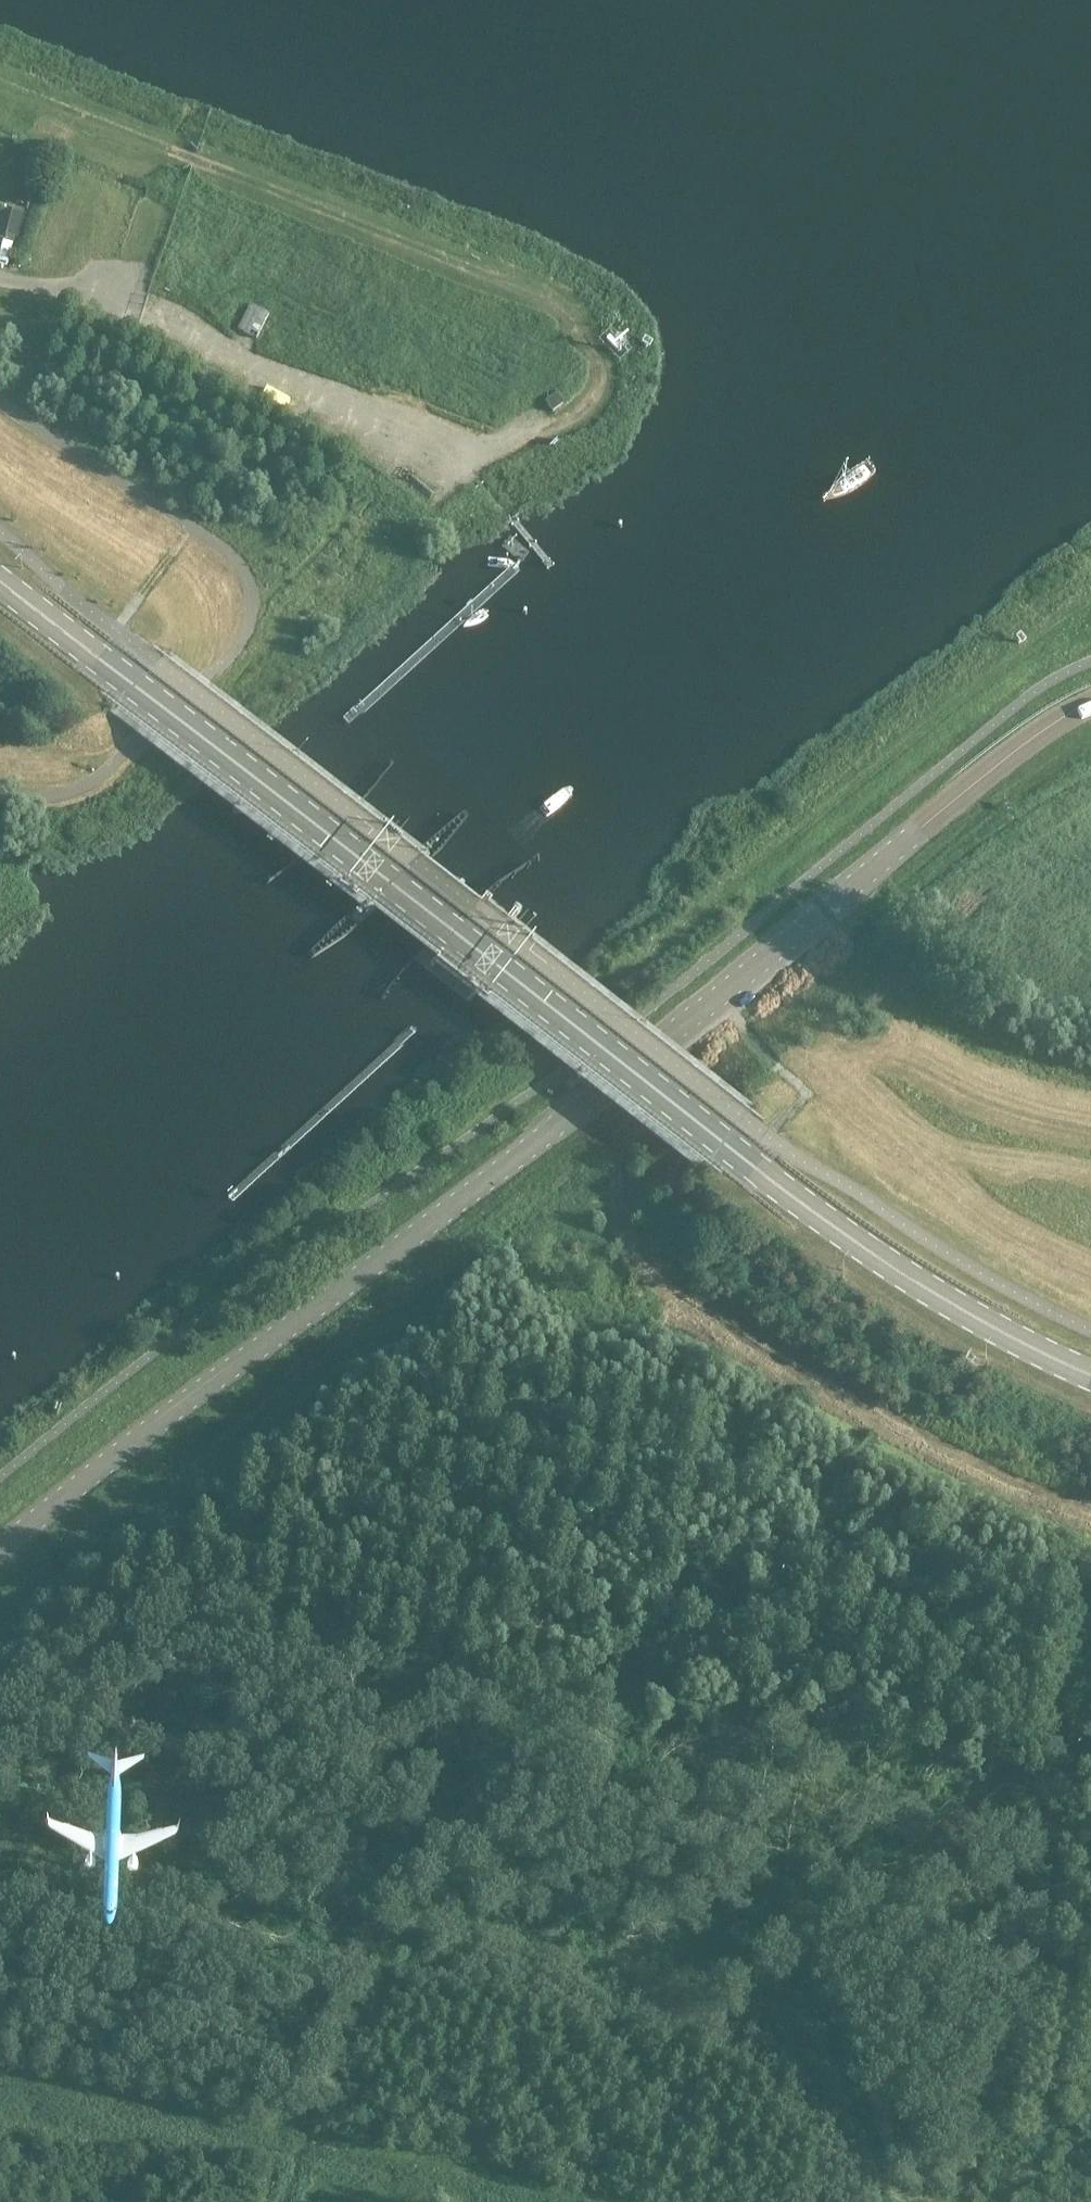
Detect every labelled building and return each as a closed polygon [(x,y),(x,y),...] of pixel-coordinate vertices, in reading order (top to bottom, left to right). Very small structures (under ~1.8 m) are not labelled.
[(40,182),(47,161),(32,156),(26,177),(40,182)] [(15,208),(7,233),(21,237),(28,212),(15,208)] [(239,329),(257,338),(269,314),(251,304),(239,329)] [(562,403),(556,394),(546,400),(552,409),(562,403)] [(426,847),(385,887),(361,908),(360,912),(363,916),(367,917),(373,916),(436,857),(437,852),(436,848),(433,846),(430,845),(426,847)]
